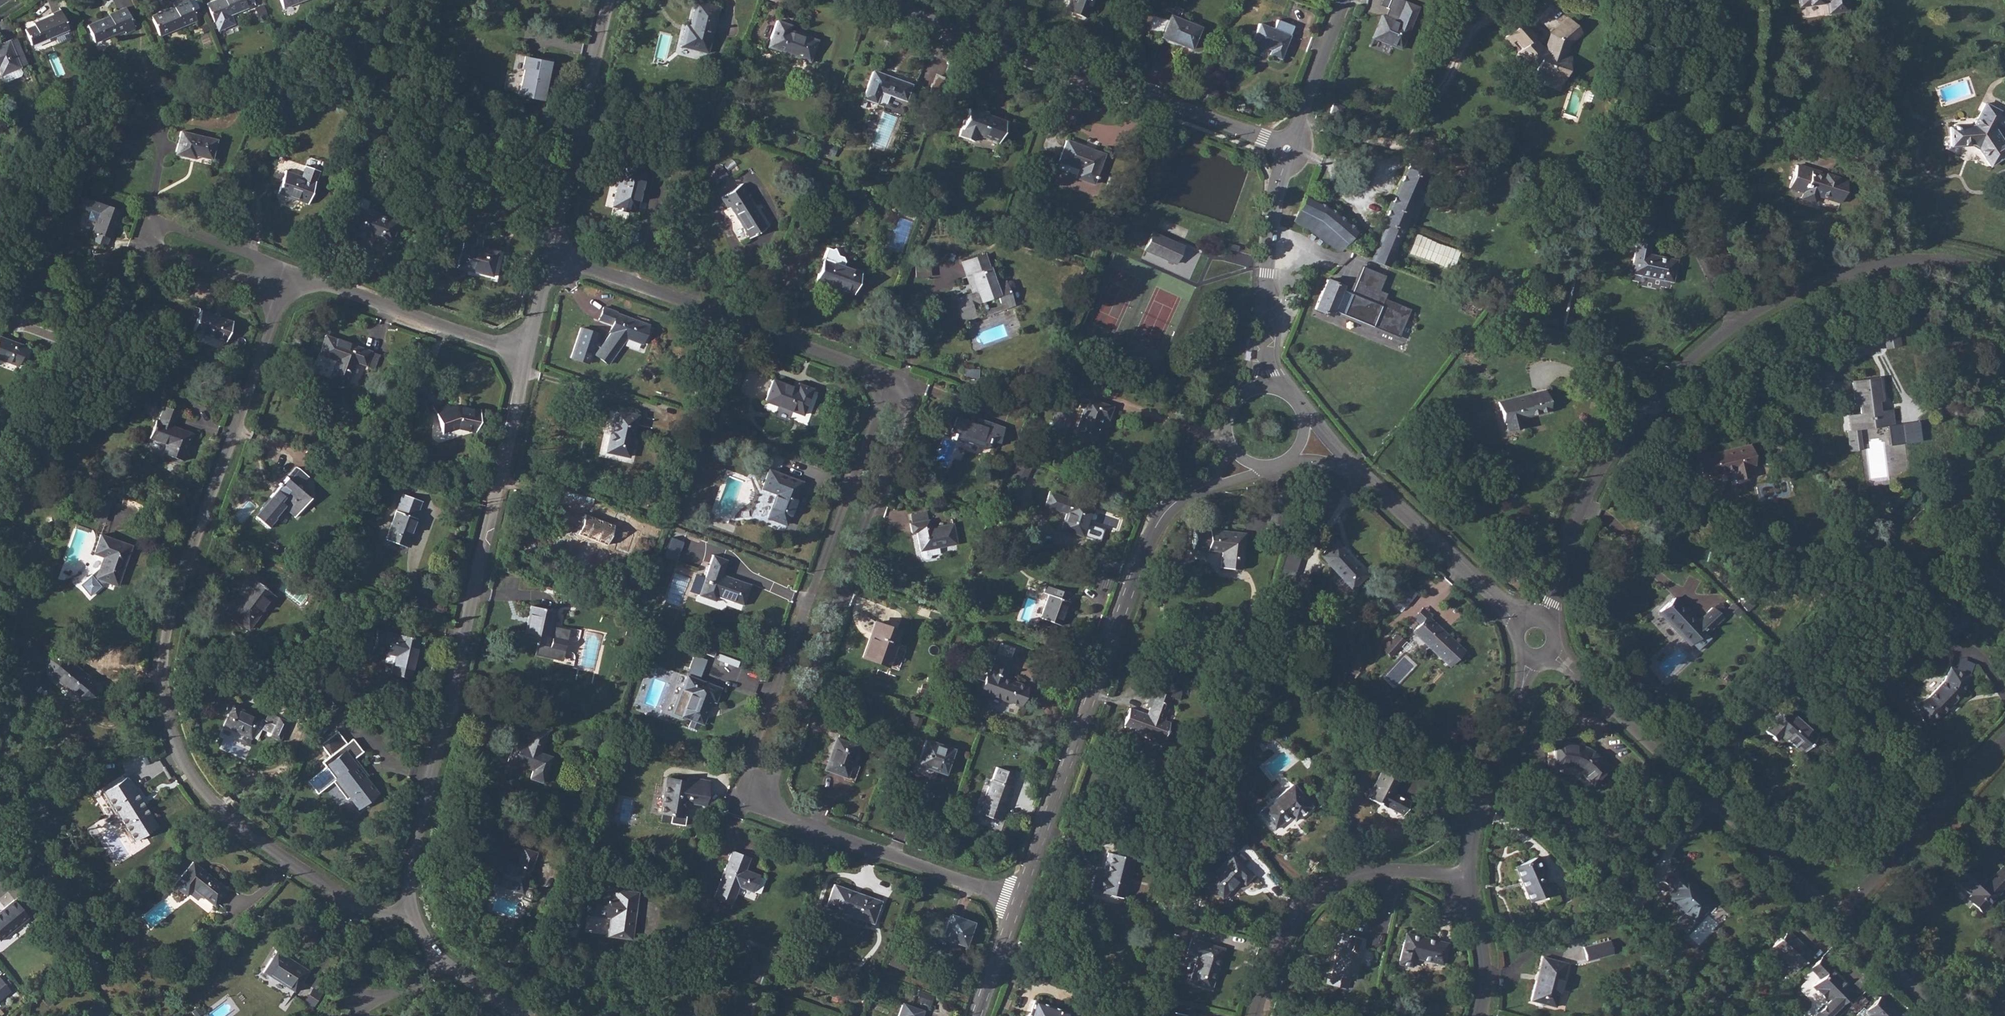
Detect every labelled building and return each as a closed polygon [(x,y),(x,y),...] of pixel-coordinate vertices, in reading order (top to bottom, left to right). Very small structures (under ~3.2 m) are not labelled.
[(151,15),(158,35),(195,19),(187,0),(177,0),(171,2),(172,6),(151,15)] [(206,3),(216,27),(219,29),(232,24),(234,20),(231,14),(246,7),(245,4),(254,1),(253,0),(213,0),(206,3)] [(1071,1),(1068,0),(1065,10),(1085,17),(1091,0),(1071,0),(1071,1)] [(1798,5),(1824,2),(1826,12),(1845,10),(1844,0),(1797,0),(1798,5)] [(683,29),(679,46),(706,52),(717,8),(695,2),(688,30),(683,29)] [(1381,16),(1372,37),(1400,48),(1416,8),(1404,2),(1396,22),(1381,16)] [(108,15),(87,24),(94,42),(123,29),(124,32),(134,28),(125,6),(107,13),(108,15)] [(34,25),(24,29),(31,44),(67,29),(59,9),(51,12),(51,14),(32,22),(34,25)] [(1163,32),(1166,18),(1153,15),(1150,28),(1163,32)] [(1170,15),(1161,37),(1192,49),(1200,27),(1170,15)] [(1518,62),(1521,59),(1524,57),(1530,63),(1535,65),(1534,68),(1533,74),(1554,81),(1563,55),(1566,46),(1580,33),(1567,18),(1550,33),(1545,47),(1544,51),(1538,49),(1530,39),(1533,37),(1520,22),(1504,37),(1517,51),(1512,55),(1518,62)] [(1260,22),(1252,42),(1271,49),(1269,55),(1279,59),(1292,26),(1276,19),(1273,27),(1260,22)] [(776,21),(767,46),(808,61),(815,40),(787,30),(788,25),(776,21)] [(376,34),(368,38),(375,51),(383,47),(376,34)] [(8,41),(7,40),(0,44),(0,74),(0,75),(3,79),(5,80),(19,74),(20,72),(18,67),(18,66),(8,41)] [(1419,41),(1416,49),(1422,52),(1425,43),(1419,41)] [(516,59),(513,75),(520,77),(517,94),(541,98),(548,62),(524,58),(523,60),(516,59)] [(872,72),(862,98),(874,103),(879,91),(904,101),(909,85),(872,72)] [(1332,104),(1329,113),(1338,117),(1342,107),(1332,104)] [(1949,127),(1951,146),(1972,144),(1978,148),(1989,165),(2004,155),(2004,146),(1992,124),(1998,111),(1984,104),(1973,125),(1970,130),(1959,130),(1959,126),(1950,127),(1949,127)] [(967,109),(958,136),(972,141),(974,135),(996,143),(1003,122),(985,115),(986,113),(975,109),(975,111),(967,109)] [(1104,139),(1106,132),(1095,128),(1092,135),(1104,139)] [(180,131),(174,153),(194,158),(194,155),(210,159),(215,140),(180,131)] [(1065,141),(1057,162),(1078,169),(1075,177),(1092,184),(1102,154),(1065,141)] [(621,165),(611,206),(634,211),(644,170),(642,170),(644,160),(626,155),(624,165),(621,165)] [(1385,223),(1370,259),(1377,261),(1386,265),(1426,168),(1406,159),(1381,222),(1385,223)] [(1795,164),(1789,187),(1803,191),(1801,197),(1813,201),(1815,195),(1839,202),(1846,181),(1795,164)] [(318,170),(304,166),(300,176),(285,171),(276,193),(306,204),(318,170)] [(705,173),(709,185),(728,178),(724,166),(705,173)] [(740,183),(720,197),(727,207),(729,205),(749,237),(765,227),(745,195),(747,194),(740,183)] [(83,197),(79,207),(98,214),(91,231),(95,233),(92,242),(105,246),(108,237),(111,237),(120,211),(83,197)] [(1304,197),(1298,211),(1313,219),(1346,243),(1355,231),(1325,207),(1304,197)] [(356,208),(348,230),(371,238),(372,235),(389,241),(396,222),(356,208)] [(1313,219),(1298,211),(1293,221),(1309,229),(1309,231),(1339,252),(1343,247),(1346,243),(1313,219)] [(1151,233),(1144,249),(1174,263),(1181,246),(1151,233)] [(1637,235),(1630,271),(1665,279),(1671,280),(1675,259),(1647,253),(1650,238),(1638,235),(1637,235)] [(497,270),(492,269),(497,250),(462,242),(455,268),(474,272),(473,276),(495,281),(497,270)] [(826,248),(814,279),(852,293),(860,273),(841,266),(843,263),(841,257),(836,256),(834,249),(830,250),(826,248)] [(1345,248),(1343,254),(1350,257),(1352,251),(1345,248)] [(991,277),(986,263),(983,255),(962,263),(967,277),(972,276),(977,292),(955,300),(961,319),(973,315),(970,304),(981,300),(985,314),(1012,304),(1007,292),(1011,290),(1012,289),(1010,283),(1008,282),(1004,283),(994,286),(991,277)] [(917,277),(931,275),(930,263),(915,264),(917,277)] [(1353,292),(1342,288),(1333,311),(1401,337),(1412,309),(1385,299),(1387,293),(1379,291),(1385,276),(1362,267),(1353,292)] [(1326,279),(1302,339),(1324,348),(1328,338),(1323,336),(1329,321),(1334,324),(1336,318),(1331,316),(1333,311),(1342,288),(1343,286),(1326,279)] [(609,334),(594,355),(607,364),(626,339),(641,344),(648,325),(616,314),(616,313),(603,308),(598,320),(612,325),(609,334)] [(199,309),(192,331),(224,342),(232,321),(199,309)] [(1897,324),(1881,327),(1886,348),(1902,345),(1897,324)] [(598,331),(581,325),(571,356),(587,362),(598,331)] [(354,361),(365,365),(369,352),(323,335),(317,353),(335,360),(328,377),(346,384),(354,361)] [(20,357),(21,353),(26,355),(29,347),(23,346),(24,345),(0,336),(0,359),(17,365),(20,357)] [(1861,413),(1852,414),(1853,429),(1893,425),(1891,409),(1878,411),(1874,411),(1874,407),(1878,407),(1877,401),(1882,401),(1879,377),(1852,380),(1855,403),(1860,403),(1864,403),(1865,413),(1861,413)] [(773,380),(765,402),(802,415),(811,390),(798,385),(796,389),(773,380)] [(1173,383),(1171,389),(1178,392),(1180,386),(1173,383)] [(1544,390),(1498,402),(1503,423),(1505,422),(1507,429),(1520,426),(1519,418),(1549,410),(1544,390)] [(1086,398),(1074,433),(1093,440),(1101,417),(1107,419),(1111,406),(1086,398)] [(154,419),(147,437),(165,443),(161,453),(181,460),(191,433),(172,426),(177,411),(162,405),(156,420),(154,419)] [(455,407),(434,414),(440,431),(456,426),(474,430),(478,412),(455,407)] [(1069,422),(1064,421),(1067,413),(1055,409),(1050,426),(1066,431),(1069,422)] [(614,411),(605,451),(627,456),(636,416),(614,411)] [(955,417),(949,436),(984,449),(987,440),(997,444),(1002,428),(978,419),(976,424),(955,417)] [(1696,455),(1699,468),(1702,468),(1704,475),(1709,474),(1709,475),(1733,470),(1735,479),(1749,476),(1746,467),(1754,465),(1749,444),(1714,453),(1713,451),(1696,455)] [(1019,460),(1011,478),(1022,484),(1031,466),(1019,460)] [(272,499),(256,518),(267,527),(275,518),(274,517),(283,505),(295,515),(309,498),(298,488),(307,476),(296,468),(287,479),(285,477),(269,497),(272,499)] [(769,471),(762,488),(776,493),(771,508),(767,517),(786,524),(801,482),(769,471)] [(1047,491),(1042,505),(1066,514),(1061,528),(1082,535),(1091,507),(1059,496),(1047,491)] [(401,493),(385,538),(403,546),(407,536),(406,535),(407,532),(409,534),(416,517),(415,517),(421,500),(401,493)] [(1904,502),(1895,493),(1884,504),(1894,513),(1904,502)] [(573,531),(566,549),(582,555),(585,546),(601,552),(604,544),(605,545),(613,524),(584,514),(577,533),(573,531)] [(1284,523),(1271,518),(1268,524),(1281,530),(1284,523)] [(927,521),(910,524),(912,533),(917,532),(921,556),(923,558),(925,559),(928,558),(929,556),(930,554),(938,553),(937,547),(955,544),(951,524),(929,528),(927,521)] [(1193,527),(1191,545),(1206,547),(1206,548),(1221,550),(1220,566),(1239,569),(1243,532),(1208,528),(1208,529),(1193,527)] [(116,585),(130,545),(100,534),(93,553),(102,556),(99,566),(78,583),(87,595),(105,581),(116,585)] [(1334,541),(1320,554),(1351,588),(1365,574),(1334,541)] [(680,552),(667,547),(663,557),(676,562),(680,552)] [(1924,550),(1915,559),(1921,564),(1930,555),(1924,550)] [(705,578),(699,595),(714,600),(716,595),(742,604),(749,585),(721,575),(726,561),(713,556),(705,578)] [(1285,557),(1282,565),(1297,570),(1299,562),(1285,557)] [(233,600),(224,612),(247,630),(261,611),(259,609),(265,601),(268,602),(273,595),(247,575),(234,592),(239,596),(234,601),(233,600)] [(1919,577),(1907,588),(1913,593),(1924,583),(1919,577)] [(1406,583),(1394,598),(1406,607),(1418,592),(1406,583)] [(1048,595),(1039,618),(1060,626),(1068,602),(1065,601),(1067,594),(1054,589),(1051,596),(1048,595)] [(1673,597),(1661,608),(1672,620),(1671,621),(1691,642),(1692,642),(1698,648),(1710,636),(1706,632),(1721,617),(1711,607),(1696,622),(1673,597)] [(530,605),(522,641),(536,644),(534,654),(554,659),(562,653),(565,636),(561,629),(550,626),(554,610),(530,605)] [(1959,610),(1944,626),(1954,635),(1969,619),(1959,610)] [(1419,623),(1412,631),(1448,665),(1462,649),(1426,616),(1419,623)] [(869,638),(862,656),(887,666),(896,643),(893,642),(897,630),(876,622),(871,638),(869,638)] [(376,630),(372,650),(385,654),(383,662),(392,664),(390,674),(409,678),(418,639),(398,634),(398,635),(376,630)] [(1397,632),(1383,649),(1392,657),(1406,639),(1397,632)] [(985,673),(979,691),(1018,705),(1025,687),(1003,679),(1009,660),(994,655),(988,674),(985,673)] [(63,656),(46,657),(48,673),(77,697),(94,696),(92,680),(63,656)] [(1927,698),(1915,704),(1924,723),(1941,715),(1961,692),(1968,675),(1949,667),(1943,681),(1927,698)] [(685,676),(680,690),(689,693),(681,715),(702,724),(711,701),(714,702),(719,688),(685,676)] [(1154,717),(1147,715),(1128,708),(1122,725),(1163,739),(1169,723),(1163,720),(1172,697),(1152,690),(1149,698),(1152,699),(1159,702),(1154,717)] [(228,712),(222,724),(249,737),(250,736),(255,739),(260,729),(270,733),(269,735),(278,740),(287,722),(267,713),(264,720),(236,707),(236,704),(234,703),(231,702),(228,703),(226,705),(225,708),(226,711),(228,712)] [(1815,735),(1783,707),(1763,730),(1774,739),(1779,734),(1799,752),(1815,735)] [(514,742),(508,762),(533,771),(530,780),(541,783),(550,758),(539,754),(546,732),(532,727),(527,741),(531,742),(529,747),(514,742)] [(351,737),(320,761),(324,765),(326,763),(335,776),(330,780),(344,798),(347,796),(355,806),(375,791),(362,773),(360,775),(356,770),(360,767),(353,757),(361,751),(351,737)] [(835,739),(824,769),(845,777),(856,746),(835,739)] [(925,739),(917,763),(944,773),(952,749),(925,739)] [(1553,743),(1553,766),(1567,767),(1571,767),(1574,768),(1578,771),(1583,776),(1591,784),(1609,769),(1601,760),(1595,754),(1590,750),(1583,747),(1578,745),(1573,744),(1563,743),(1553,743)] [(995,766),(978,814),(999,821),(1011,787),(1010,786),(1014,773),(995,766)] [(1397,780),(1380,771),(1367,797),(1401,814),(1408,800),(1391,792),(1397,780)] [(126,777),(102,791),(133,841),(157,826),(134,789),(136,788),(126,777)] [(666,778),(660,813),(681,816),(684,801),(704,804),(707,781),(686,777),(686,782),(666,778)] [(1291,784),(1259,811),(1272,828),(1289,814),(1293,818),(1309,805),(1291,784)] [(489,880),(522,892),(525,885),(536,852),(522,848),(517,863),(497,857),(495,861),(490,859),(484,877),(489,880)] [(729,851),(712,897),(730,904),(737,886),(751,892),(752,890),(758,893),(763,879),(756,876),(757,875),(738,868),(743,856),(729,851)] [(1104,876),(1102,875),(1094,874),(1091,888),(1100,890),(1100,892),(1123,897),(1126,881),(1128,881),(1133,858),(1108,853),(1104,868),(1105,869),(1104,876)] [(1230,855),(1205,882),(1221,897),(1239,878),(1244,882),(1251,875),(1230,855)] [(1533,858),(1514,866),(1528,900),(1548,891),(1533,858)] [(1952,877),(1970,894),(1967,898),(1981,911),(1989,902),(2000,891),(2000,890),(2004,885),(2004,868),(2003,866),(1988,881),(1967,861),(1952,877)] [(191,863),(173,886),(186,895),(192,888),(214,905),(226,889),(191,863)] [(1674,889),(1667,897),(1683,912),(1675,921),(1685,931),(1692,923),(1691,923),(1693,921),(1694,922),(1712,903),(1684,878),(1684,879),(1674,870),(1665,880),(1674,889)] [(834,885),(826,906),(872,922),(879,901),(834,885)] [(590,891),(587,913),(611,917),(608,934),(630,937),(636,893),(614,890),(613,894),(590,891)] [(0,910),(0,940),(28,917),(13,899),(0,910)] [(950,915),(942,937),(964,945),(972,922),(950,915)] [(1787,930),(1771,947),(1796,970),(1811,953),(1787,930)] [(1338,946),(1329,984),(1347,988),(1349,979),(1353,980),(1363,938),(1342,933),(1339,946),(1338,946)] [(1405,933),(1398,963),(1411,967),(1413,957),(1441,964),(1446,944),(1405,933)] [(1190,939),(1186,951),(1197,955),(1188,983),(1210,990),(1222,948),(1190,939)] [(1611,954),(1608,941),(1583,948),(1586,961),(1611,954)] [(277,950),(263,972),(293,990),(306,969),(277,950)] [(892,953),(887,965),(905,971),(909,959),(892,953)] [(1538,981),(1535,980),(1530,1000),(1554,1006),(1565,964),(1542,957),(1537,974),(1540,975),(1538,981)] [(1812,974),(1818,980),(1810,988),(1825,1003),(1823,1004),(1820,1003),(1814,1009),(1814,1013),(1812,1015),(1808,1015),(1807,1015),(1827,1015),(1852,991),(1847,985),(1843,985),(1828,971),(1830,969),(1824,962),(1812,974)] [(13,992),(0,976),(0,1002),(13,992)] [(920,991),(916,1000),(929,1005),(933,996),(920,991)] [(1863,1011),(1861,1008),(1853,1015),(1854,1015),(1893,1015),(1894,1015),(1893,1012),(1877,996),(1863,1011)] [(1028,1015),(1068,1015),(1069,1012),(1034,1000),(1028,1015)]
